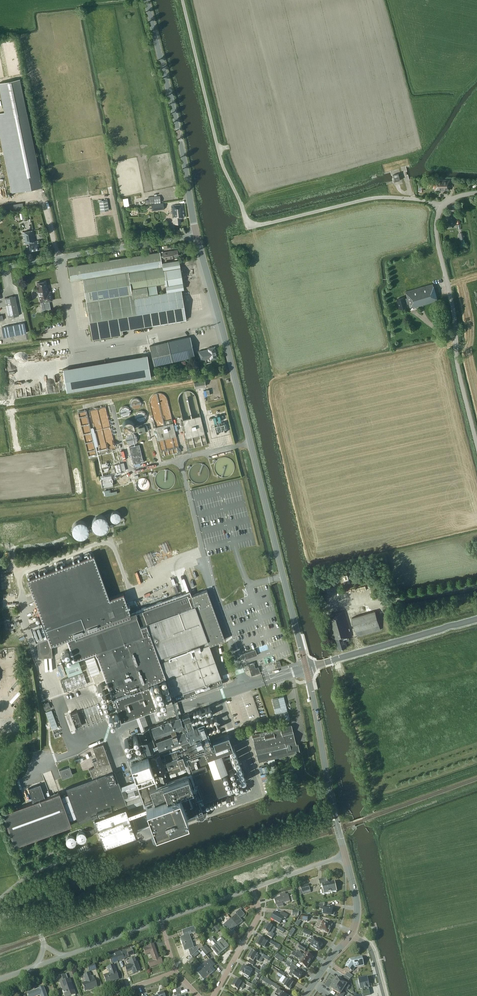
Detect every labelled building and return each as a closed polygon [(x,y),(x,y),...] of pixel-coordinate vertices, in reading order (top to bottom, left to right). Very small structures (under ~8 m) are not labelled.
[(20,79),(0,83),(0,91),(4,112),(0,113),(0,135),(12,193),(27,190),(27,187),(41,184),(20,79)] [(450,181),(435,181),(428,181),(427,186),(429,186),(429,188),(435,188),(435,190),(449,191),(450,181)] [(148,197),(148,200),(145,200),(145,205),(161,203),(160,196),(148,197)] [(109,210),(107,200),(99,201),(101,212),(109,210)] [(184,217),(183,205),(172,206),(173,224),(181,223),(180,218),(184,217)] [(456,224),(454,214),(445,215),(446,221),(444,221),(445,225),(449,225),(449,227),(454,226),(453,224),(456,224)] [(34,241),(32,230),(22,232),(24,243),(29,242),(30,251),(39,249),(37,241),(34,241)] [(159,252),(158,252),(160,263),(161,263),(161,260),(173,258),(173,257),(178,256),(177,250),(172,251),(163,252),(163,251),(159,252)] [(87,307),(92,340),(123,335),(122,330),(186,320),(181,290),(184,289),(179,260),(161,263),(160,263),(158,252),(68,267),(71,281),(83,279),(86,301),(84,302),(85,307),(87,307)] [(405,297),(397,299),(399,309),(407,307),(406,304),(409,304),(409,307),(414,306),(414,308),(417,307),(420,306),(423,305),(438,301),(437,300),(434,287),(432,281),(431,277),(421,280),(423,287),(406,292),(407,298),(405,299),(405,297)] [(47,289),(45,281),(37,283),(41,303),(42,308),(43,311),(51,310),(49,301),(52,301),(50,292),(48,292),(48,289),(47,289)] [(18,316),(15,296),(4,298),(8,318),(18,316)] [(5,327),(2,327),(4,337),(7,337),(7,336),(10,336),(20,334),(23,333),(26,333),(24,323),(21,323),(21,324),(18,324),(8,326),(5,327)] [(194,356),(190,337),(149,346),(154,366),(194,356)] [(217,357),(214,347),(208,348),(208,349),(198,351),(200,360),(210,358),(210,359),(217,357)] [(146,354),(62,368),(66,391),(150,377),(146,354)] [(176,436),(167,391),(150,395),(156,426),(157,426),(160,439),(176,436)] [(80,412),(89,457),(98,455),(98,452),(116,449),(107,406),(91,409),(94,427),(90,428),(87,410),(80,412)] [(131,416),(130,406),(121,407),(122,417),(131,416)] [(147,420),(146,410),(137,411),(138,421),(147,420)] [(125,426),(132,431),(138,424),(130,418),(125,426)] [(129,447),(133,465),(143,462),(139,445),(129,447)] [(125,470),(123,463),(115,465),(115,468),(114,468),(115,474),(122,473),(122,472),(122,471),(125,470)] [(113,478),(112,479),(111,475),(101,477),(103,487),(113,485),(113,482),(113,481),(113,478)] [(112,512),(112,520),(121,520),(121,512),(112,512)] [(102,513),(92,523),(100,531),(101,530),(104,532),(112,524),(102,513)] [(76,521),(75,536),(90,536),(90,521),(76,521)] [(94,554),(27,579),(37,608),(41,617),(48,636),(37,640),(39,656),(52,654),(51,648),(59,645),(57,642),(67,638),(74,659),(96,651),(114,701),(103,705),(106,713),(117,709),(121,720),(157,707),(148,683),(166,676),(172,693),(166,696),(167,699),(173,697),(175,701),(223,684),(209,645),(219,641),(224,639),(206,589),(198,592),(191,595),(189,590),(141,607),(141,608),(136,610),(135,609),(130,611),(128,605),(137,602),(136,600),(127,603),(123,593),(109,598),(109,597),(94,554)] [(329,615),(335,639),(337,638),(340,649),(348,647),(346,638),(349,637),(347,627),(350,626),(346,611),(329,615)] [(382,630),(378,611),(354,616),(358,635),(382,630)] [(42,620),(30,625),(36,640),(47,636),(42,620)] [(255,649),(244,653),(246,659),(257,655),(255,649)] [(96,654),(86,657),(92,673),(102,670),(96,654)] [(65,666),(69,676),(83,671),(79,661),(65,666)] [(253,662),(248,664),(251,675),(260,672),(258,667),(255,668),(253,662)] [(262,666),(264,672),(277,667),(275,662),(262,666)] [(284,696),(272,699),(277,720),(283,718),(284,721),(290,720),(284,696)] [(47,711),(53,729),(59,727),(53,709),(47,711)] [(140,789),(138,789),(143,802),(145,801),(154,827),(202,809),(193,785),(192,782),(185,762),(178,743),(187,739),(188,741),(182,743),(195,781),(196,780),(196,782),(197,784),(200,792),(204,802),(221,796),(223,800),(225,799),(224,795),(233,792),(231,786),(226,788),(220,772),(221,771),(225,781),(230,779),(232,786),(240,784),(228,748),(232,747),(228,734),(212,739),(215,746),(213,747),(211,741),(206,729),(219,724),(218,721),(205,725),(204,722),(193,725),(191,719),(213,711),(213,710),(211,710),(211,709),(193,715),(190,716),(189,713),(182,715),(183,719),(180,720),(179,717),(151,727),(155,737),(163,734),(171,731),(172,734),(164,737),(156,740),(159,749),(157,751),(148,728),(138,731),(144,750),(146,754),(150,753),(151,756),(158,776),(138,783),(140,789)] [(82,725),(77,711),(71,713),(76,727),(82,725)] [(296,744),(291,725),(280,727),(280,728),(269,730),(259,733),(252,735),(253,739),(254,742),(253,742),(258,762),(294,753),(295,755),(300,754),(299,752),(300,752),(297,744),(296,744)] [(17,808),(2,813),(14,846),(71,825),(69,821),(76,818),(78,823),(94,817),(104,845),(135,834),(132,824),(134,823),(131,814),(128,815),(103,744),(92,748),(96,757),(92,761),(94,767),(89,769),(92,778),(91,779),(75,785),(65,788),(68,795),(61,797),(59,793),(45,798),(40,784),(28,788),(33,802),(27,804),(17,808)] [(144,750),(129,755),(131,760),(138,780),(142,778),(153,775),(146,754),(144,750)] [(72,775),(69,766),(59,770),(62,779),(72,775)] [(76,832),(76,833),(67,835),(69,842),(88,836),(86,829),(76,832)] [(122,849),(141,842),(138,835),(119,842),(122,849)] [(328,883),(327,878),(319,880),(320,885),(323,884),(324,890),(322,890),(321,891),(322,894),(323,895),(337,892),(335,882),(328,883)] [(286,895),(285,892),(280,894),(281,897),(274,899),(277,906),(278,906),(278,908),(284,906),(283,904),(290,901),(288,894),(286,895)] [(325,907),(324,903),(319,905),(321,909),(324,910),(323,914),(334,915),(335,915),(335,914),(335,913),(335,912),(334,912),(333,912),(333,908),(325,907)] [(231,919),(237,926),(243,921),(240,919),(245,915),(240,909),(235,913),(236,914),(231,919)] [(288,915),(282,911),(280,915),(275,912),(271,918),(280,924),(284,917),(286,919),(288,915)] [(232,931),(237,926),(231,919),(225,924),(223,926),(227,930),(229,928),(232,931)] [(323,923),(319,921),(317,927),(321,928),(320,930),(328,934),(328,933),(329,933),(330,931),(329,930),(331,926),(325,923),(326,923),(323,922),(323,923)] [(217,932),(221,929),(216,923),(212,927),(217,932)] [(275,928),(267,924),(263,931),(268,933),(267,935),(272,938),(274,934),(272,933),(275,928)] [(182,944),(192,941),(189,935),(196,932),(194,926),(182,930),(184,936),(180,937),(182,944)] [(217,943),(212,937),(209,940),(211,943),(212,942),(215,945),(211,948),(218,956),(229,946),(223,938),(217,943)] [(267,942),(259,937),(255,944),(260,947),(261,946),(264,947),(267,942)] [(315,939),(312,937),(308,942),(311,945),(311,946),(318,951),(323,944),(318,941),(316,939),(315,939)] [(278,949),(280,945),(277,943),(271,940),(269,943),(275,947),(278,949)] [(192,941),(182,944),(185,951),(189,950),(190,955),(192,957),(192,956),(196,953),(195,951),(198,950),(197,947),(194,948),(192,941)] [(159,959),(154,944),(146,947),(143,948),(145,955),(150,954),(152,961),(148,962),(150,968),(162,964),(160,958),(159,959)] [(307,948),(300,944),(298,948),(304,952),(307,948)] [(246,962),(252,966),(253,966),(252,965),(253,963),(253,962),(254,960),(258,961),(261,957),(263,958),(264,955),(259,952),(257,955),(252,951),(249,956),(248,955),(247,958),(248,958),(247,959),(249,960),(247,963),(246,962)] [(296,954),(310,963),(314,958),(306,953),(304,955),(303,954),(302,955),(301,954),(301,953),(298,952),(296,954)] [(115,956),(117,962),(124,959),(122,953),(115,956)] [(310,963),(296,954),(295,957),(297,958),(298,958),(299,959),(299,960),(300,961),(299,963),(307,968),(310,963)] [(111,964),(117,962),(115,956),(109,958),(111,964)] [(350,959),(345,967),(346,966),(352,970),(351,971),(352,971),(355,967),(364,965),(363,965),(361,958),(362,958),(362,957),(350,959)] [(138,965),(136,958),(128,961),(130,965),(124,966),(126,972),(132,970),(133,974),(137,973),(140,972),(137,965),(138,965)] [(216,965),(210,959),(206,962),(205,961),(201,965),(203,967),(203,968),(210,975),(215,970),(213,968),(216,965)] [(287,961),(285,965),(290,968),(289,970),(291,971),(288,975),(292,977),(293,975),(299,980),(302,975),(296,971),(298,968),(290,963),(288,961),(287,961)] [(96,970),(94,963),(87,966),(89,972),(96,970)] [(115,970),(114,966),(107,968),(109,973),(110,973),(110,974),(104,976),(106,984),(118,979),(116,971),(115,972),(115,970)] [(248,969),(244,966),(240,973),(245,975),(244,976),(248,978),(252,971),(248,969)] [(210,975),(203,968),(197,972),(204,980),(210,975)] [(91,977),(90,973),(83,975),(86,983),(82,984),(85,992),(97,987),(94,980),(93,977),(91,977)] [(65,975),(56,978),(58,981),(61,980),(64,989),(62,990),(64,993),(63,993),(63,994),(65,994),(66,995),(71,995),(75,995),(70,980),(67,980),(65,975)] [(285,978),(282,976),(279,981),(282,983),(285,985),(284,986),(289,989),(290,989),(291,987),(290,986),(293,983),(288,980),(285,978)] [(337,978),(334,983),(344,990),(345,987),(348,989),(350,986),(337,978)] [(358,981),(360,988),(363,987),(363,989),(362,989),(364,995),(370,994),(369,988),(368,988),(368,986),(369,985),(368,978),(358,981)] [(245,984),(236,979),(232,987),(237,990),(239,987),(242,989),(245,984)] [(334,983),(330,988),(338,993),(336,995),(337,995),(344,995),(345,994),(342,992),(344,990),(334,983)] [(43,987),(37,989),(37,990),(26,994),(27,995),(39,995),(40,995),(46,995),(43,987)]
